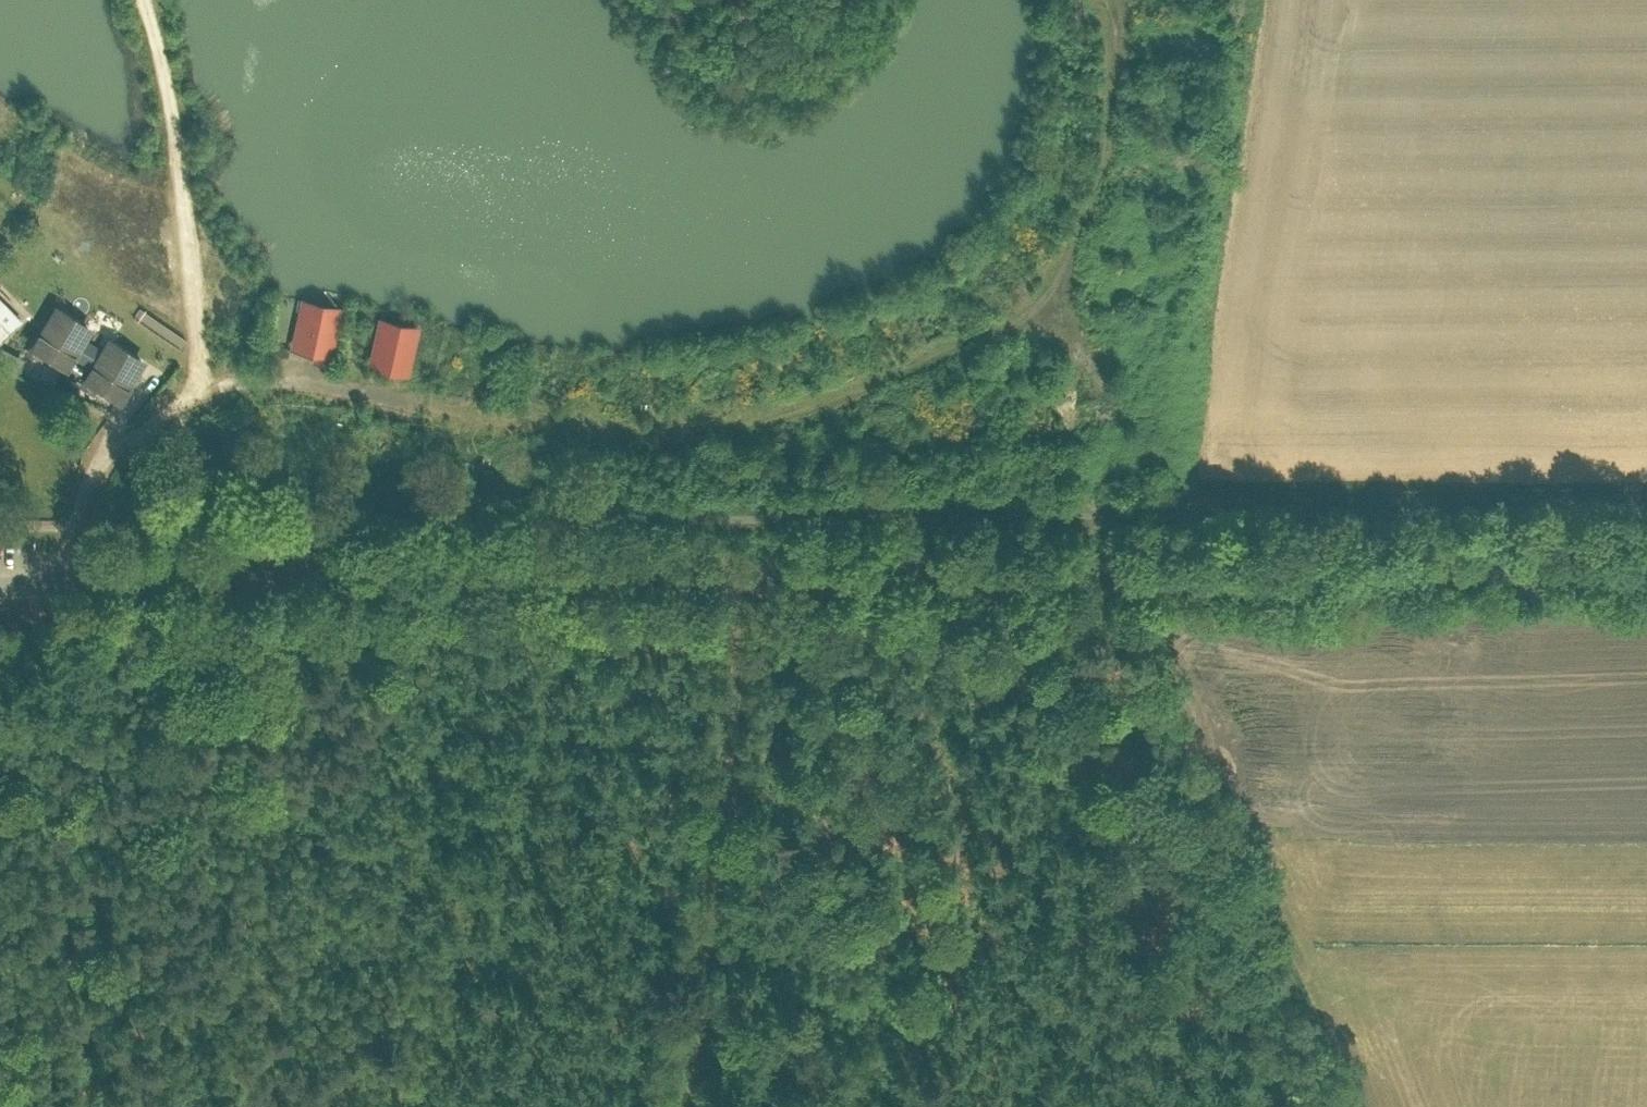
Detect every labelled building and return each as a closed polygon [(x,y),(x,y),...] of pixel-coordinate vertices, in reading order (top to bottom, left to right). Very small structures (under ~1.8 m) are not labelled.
[(1083,12),(1096,7),(1093,0),(1078,0),(1083,12)] [(1170,58),(1213,63),(1218,28),(1174,22),(1170,58)] [(295,346),(320,352),(318,360),(327,363),(340,309),(322,305),(320,313),(304,309),(295,346)] [(36,345),(68,364),(74,354),(95,366),(89,377),(121,395),(142,359),(111,341),(105,351),(83,338),(89,328),(58,309),(36,345)] [(415,328),(381,320),(371,365),(396,370),(394,379),(403,381),(415,328)] [(9,331),(0,321),(0,339),(9,331)]
